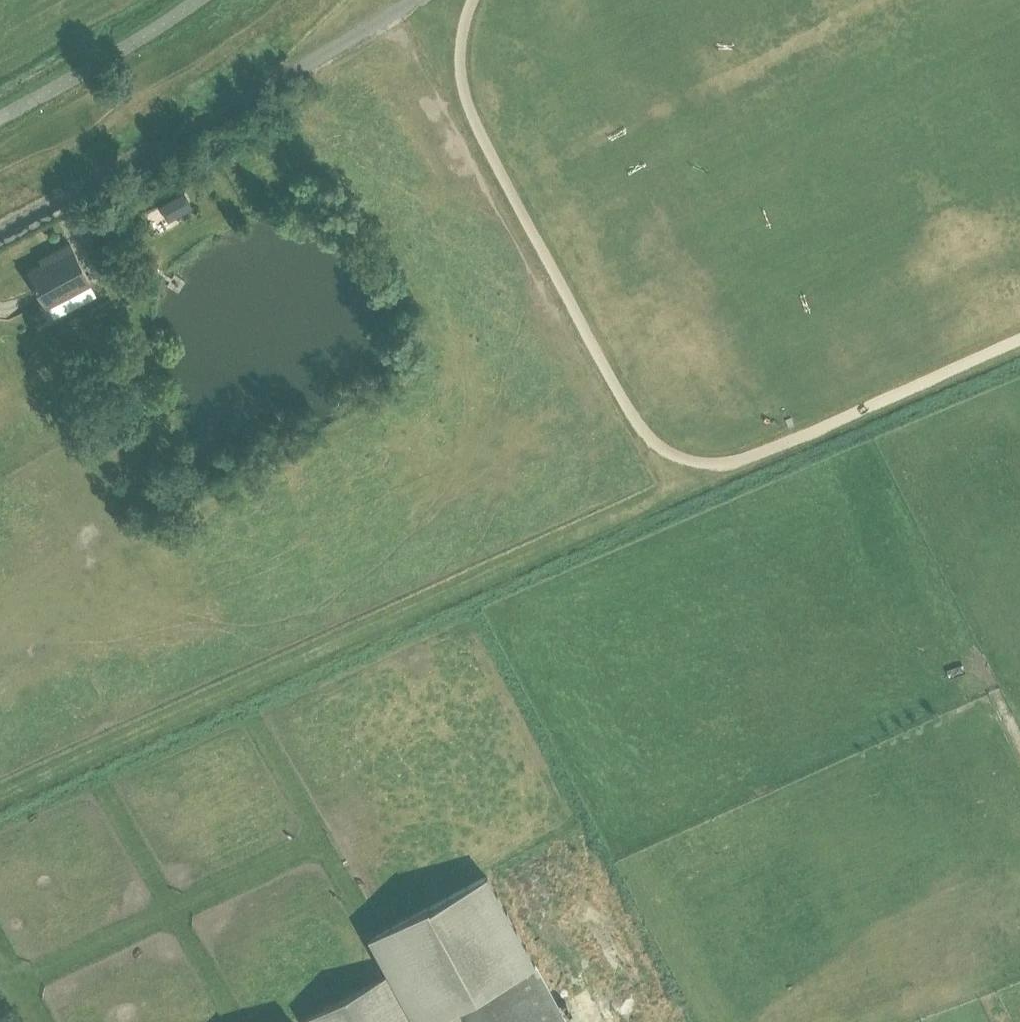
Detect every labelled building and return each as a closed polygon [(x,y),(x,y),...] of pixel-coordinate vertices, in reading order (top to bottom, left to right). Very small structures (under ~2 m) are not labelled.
[(193,209),(184,194),(161,207),(170,223),(193,209)] [(106,218),(83,233),(96,253),(119,238),(106,218)] [(41,261),(27,269),(53,318),(97,295),(71,245),(41,261)] [(39,310),(30,315),(37,329),(47,323),(39,310)] [(309,1021),(568,1021),(487,875),(369,938),(389,975),(308,1019),(309,1021)]
